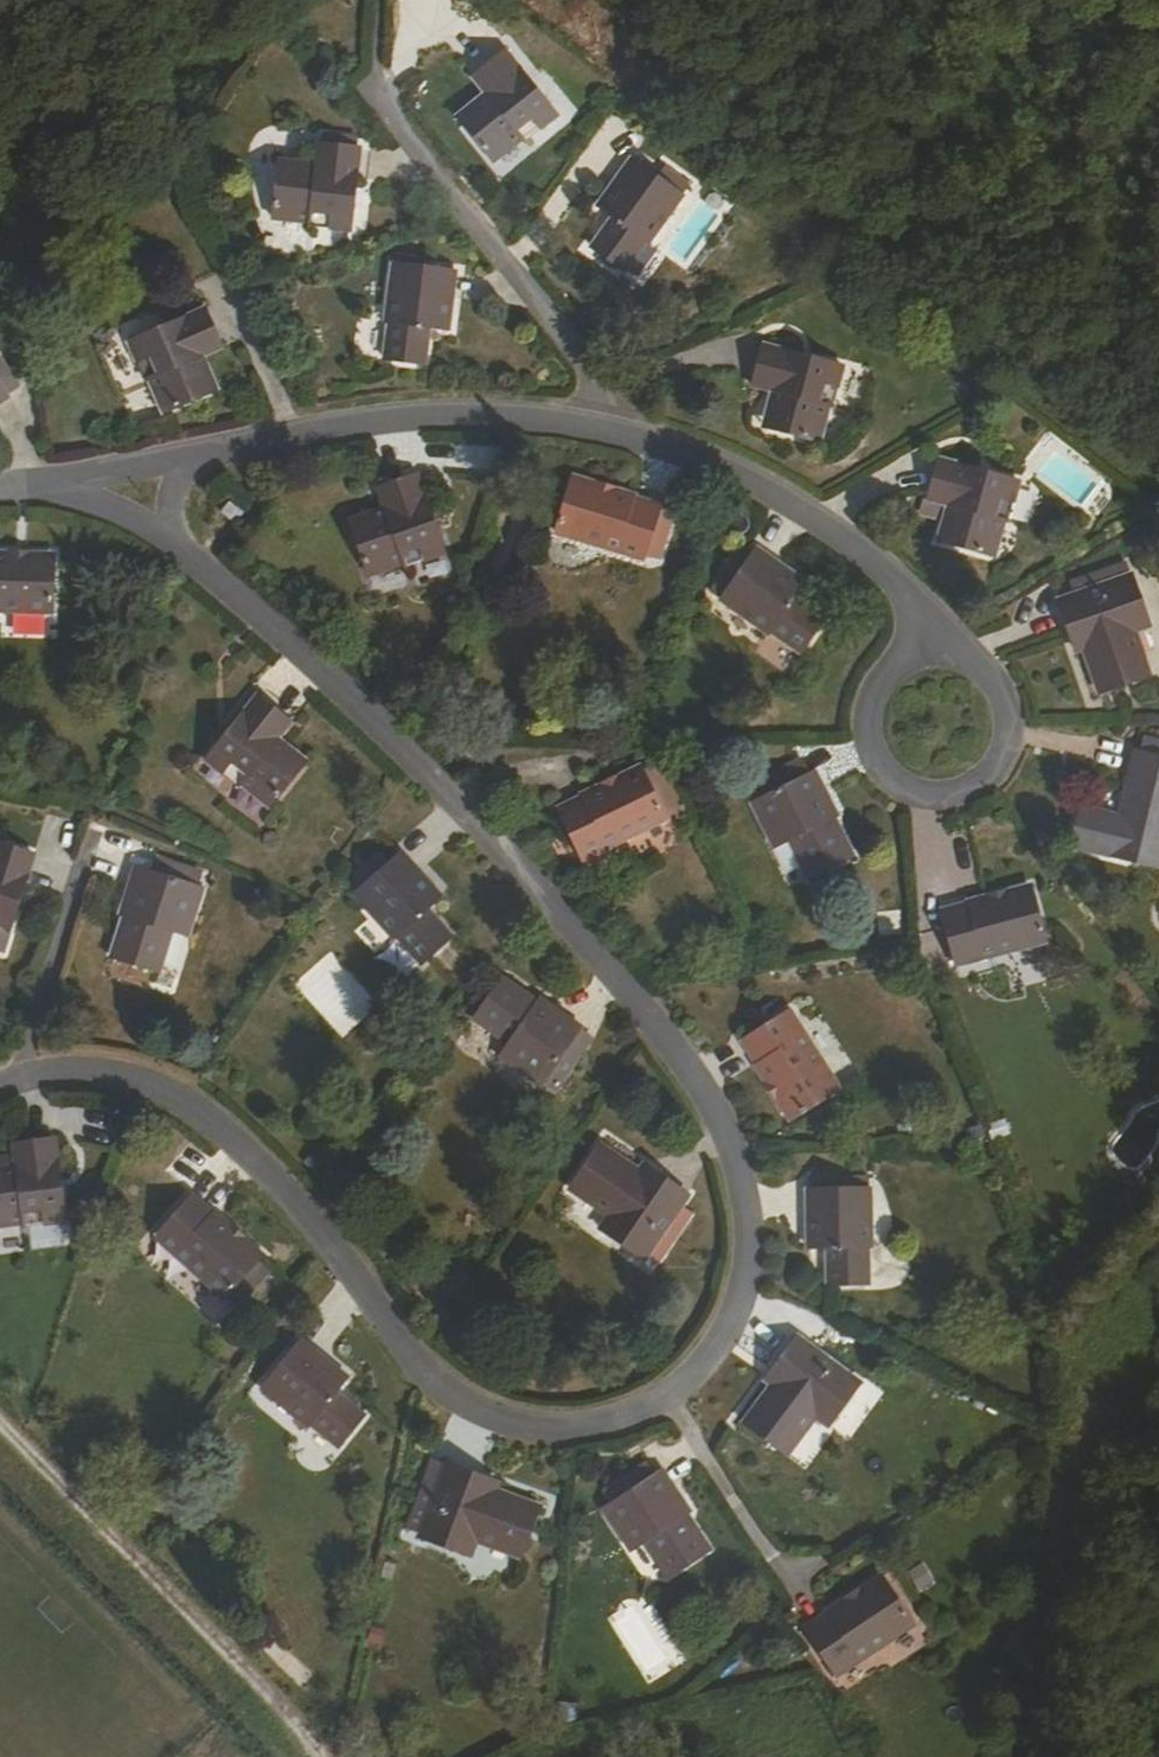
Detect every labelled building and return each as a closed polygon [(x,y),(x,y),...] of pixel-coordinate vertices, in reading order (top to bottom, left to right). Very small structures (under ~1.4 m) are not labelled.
[(551,124),(503,65),(474,88),(493,113),(466,134),(492,167),(520,145),(523,147),(551,124)] [(351,224),(360,149),(357,149),(348,148),(348,139),(326,137),(321,175),(287,171),(282,213),(315,217),(315,221),(351,224)] [(348,139),(348,148),(357,149),(358,140),(348,139)] [(656,183),(632,163),(614,187),(621,191),(603,215),(610,221),(589,250),(620,273),(642,243),(648,247),(690,191),(675,180),(665,193),(654,185),(656,183)] [(665,172),(656,183),(654,185),(665,193),(675,180),(665,172)] [(597,210),(603,215),(621,191),(614,187),(597,210)] [(428,330),(438,332),(441,305),(450,306),(454,276),(424,272),(425,264),(393,260),(385,325),(392,326),(388,364),(422,369),(428,330)] [(450,306),(441,305),(438,332),(446,333),(450,306)] [(189,355),(215,346),(203,312),(133,340),(145,373),(150,371),(162,406),(203,390),(189,355)] [(7,380),(0,368),(12,361),(0,343),(0,405),(16,395),(7,380)] [(749,393),(765,397),(776,400),(769,428),(810,440),(821,405),(824,406),(834,372),(760,351),(749,393)] [(12,361),(0,368),(7,380),(19,372),(12,361)] [(769,428),(776,400),(765,397),(756,424),(769,428)] [(939,461),(928,498),(924,509),(943,515),(948,499),(958,502),(948,538),(989,550),(999,515),(1002,515),(1012,483),(939,461)] [(376,490),(381,507),(385,519),(359,528),(373,569),(407,557),(409,560),(441,548),(417,475),(376,490)] [(656,519),(659,511),(660,508),(573,480),(555,535),(643,562),(644,559),(649,542),(662,546),(669,524),(656,519)] [(917,507),(924,509),(928,498),(921,496),(917,507)] [(958,502),(948,499),(943,515),(937,535),(948,538),(958,502)] [(246,516),(230,503),(218,516),(234,529),(246,516)] [(359,528),(385,519),(381,507),(355,516),(359,528)] [(672,515),(659,511),(656,519),(669,524),(672,515)] [(657,564),(662,546),(649,542),(644,559),(657,564)] [(714,587),(727,597),(723,602),(766,634),(769,629),(801,651),(823,620),(792,599),(799,590),(775,574),(779,568),(754,551),(748,560),(735,578),(725,571),(714,587)] [(737,553),(725,571),(735,578),(748,560),(737,553)] [(0,557),(0,614),(51,615),(53,558),(0,557)] [(1118,568),(1122,581),(1129,579),(1125,565),(1118,568)] [(802,584),(779,568),(775,574),(799,590),(802,584)] [(1118,568),(1082,580),(1086,594),(1074,598),(1057,604),(1066,631),(1078,627),(1085,650),(1083,651),(1098,695),(1147,679),(1132,633),(1147,628),(1131,579),(1129,579),(1122,581),(1118,568)] [(1082,580),(1069,585),(1074,598),(1086,594),(1082,580)] [(727,597),(714,587),(710,593),(723,602),(727,597)] [(1085,650),(1078,627),(1066,631),(1073,654),(1083,651),(1085,650)] [(266,801),(292,768),(271,749),(278,741),(288,727),(256,699),(209,758),(235,781),(238,778),(266,801)] [(1143,740),(1140,756),(1147,757),(1150,741),(1143,740)] [(278,741),(271,749),(292,768),(299,759),(278,741)] [(1150,741),(1147,757),(1158,760),(1158,743),(1150,741)] [(1103,815),(1081,809),(1070,848),(1158,871),(1158,760),(1147,757),(1140,756),(1134,754),(1118,819),(1115,829),(1100,825),(1103,815)] [(686,809),(665,767),(651,773),(671,815),(675,813),(686,809)] [(642,773),(559,813),(582,861),(666,823),(664,819),(644,776),(642,773)] [(664,819),(671,815),(651,773),(644,776),(664,819)] [(829,820),(824,808),(831,806),(815,773),(751,805),(774,850),(788,843),(807,879),(853,856),(834,818),(829,820)] [(837,817),(831,806),(824,808),(829,820),(834,818),(837,817)] [(686,809),(675,813),(679,822),(690,817),(686,809)] [(1100,825),(1115,829),(1118,819),(1103,815),(1100,825)] [(33,857),(1,847),(0,848),(0,927),(9,930),(33,857)] [(381,880),(358,900),(395,941),(397,939),(400,937),(425,964),(452,940),(427,913),(438,903),(419,883),(422,880),(400,856),(378,876),(381,880)] [(160,861),(155,874),(169,879),(174,866),(160,861)] [(169,879),(155,874),(137,868),(121,915),(125,917),(111,956),(160,973),(174,934),(188,938),(205,891),(200,890),(193,887),(198,874),(174,866),(169,879)] [(205,877),(198,874),(193,887),(200,890),(205,877)] [(440,901),(422,880),(419,883),(438,903),(440,901)] [(1031,890),(941,914),(955,967),(1045,943),(1031,890)] [(400,937),(397,939),(422,967),(425,964),(400,937)] [(545,1014),(537,1008),(539,1005),(504,981),(475,1022),(509,1047),(518,1053),(510,1066),(540,1087),(546,1078),(566,1052),(579,1033),(581,1030),(550,1007),(545,1014)] [(541,1001),(539,1005),(537,1008),(545,1014),(550,1007),(541,1001)] [(789,1016),(742,1044),(792,1121),(838,1093),(789,1016)] [(592,1041),(579,1033),(566,1052),(578,1060),(592,1041)] [(501,1060),(510,1066),(518,1053),(509,1047),(501,1060)] [(566,1052),(546,1078),(560,1086),(578,1060),(566,1052)] [(553,1096),(560,1086),(546,1078),(540,1087),(553,1096)] [(0,1180),(0,1224),(29,1221),(29,1224),(64,1219),(54,1144),(20,1149),(23,1177),(0,1180)] [(655,1188),(640,1178),(599,1149),(569,1192),(609,1220),(599,1234),(641,1263),(647,1254),(663,1231),(680,1208),(687,1197),(661,1180),(655,1188)] [(645,1169),(640,1178),(655,1188),(661,1180),(645,1169)] [(862,1193),(862,1184),(840,1184),(840,1179),(817,1178),(817,1189),(810,1189),(808,1189),(809,1219),(816,1219),(817,1248),(826,1248),(827,1286),(863,1286),(863,1248),(870,1248),(868,1193),(862,1193)] [(234,1288),(259,1260),(261,1258),(192,1197),(156,1238),(223,1299),(228,1295),(234,1288)] [(692,1215),(680,1208),(663,1231),(675,1239),(692,1215)] [(817,1248),(816,1219),(809,1219),(809,1248),(817,1248)] [(658,1263),(675,1239),(663,1231),(647,1254),(658,1263)] [(270,1270),(259,1260),(234,1288),(245,1298),(270,1270)] [(238,1305),(245,1298),(234,1288),(228,1295),(238,1305)] [(777,1364),(784,1370),(772,1386),(744,1424),(785,1456),(814,1419),(828,1429),(859,1386),(796,1338),(777,1364)] [(342,1383),(320,1365),(324,1360),(300,1340),(281,1364),(284,1366),(265,1390),(307,1425),(311,1420),(339,1443),(363,1415),(335,1392),(342,1383)] [(346,1378),(324,1360),(320,1365),(342,1383),(346,1378)] [(765,1381),(772,1386),(784,1370),(777,1364),(765,1381)] [(418,1491),(434,1497),(444,1467),(428,1461),(418,1491)] [(520,1560),(537,1508),(492,1491),(474,1486),(476,1478),(444,1467),(434,1497),(418,1491),(404,1530),(421,1537),(419,1541),(468,1558),(474,1543),(520,1560)] [(646,1467),(639,1471),(647,1484),(654,1479),(646,1467)] [(616,1487),(624,1499),(647,1484),(639,1471),(616,1487)] [(640,1535),(645,1543),(668,1580),(710,1553),(687,1517),(684,1519),(678,1510),(684,1506),(663,1473),(654,1479),(647,1484),(624,1499),(614,1505),(605,1511),(626,1544),(640,1535)] [(476,1478),(474,1486),(492,1491),(494,1483),(476,1478)] [(616,1487),(606,1493),(614,1505),(624,1499),(616,1487)] [(690,1515),(684,1506),(678,1510),(684,1519),(687,1517),(690,1515)] [(632,1552),(645,1543),(640,1535),(626,1544),(632,1552)] [(882,1579),(805,1629),(833,1674),(911,1624),(882,1579)] [(206,1741),(196,1756),(233,1756),(206,1741)]
